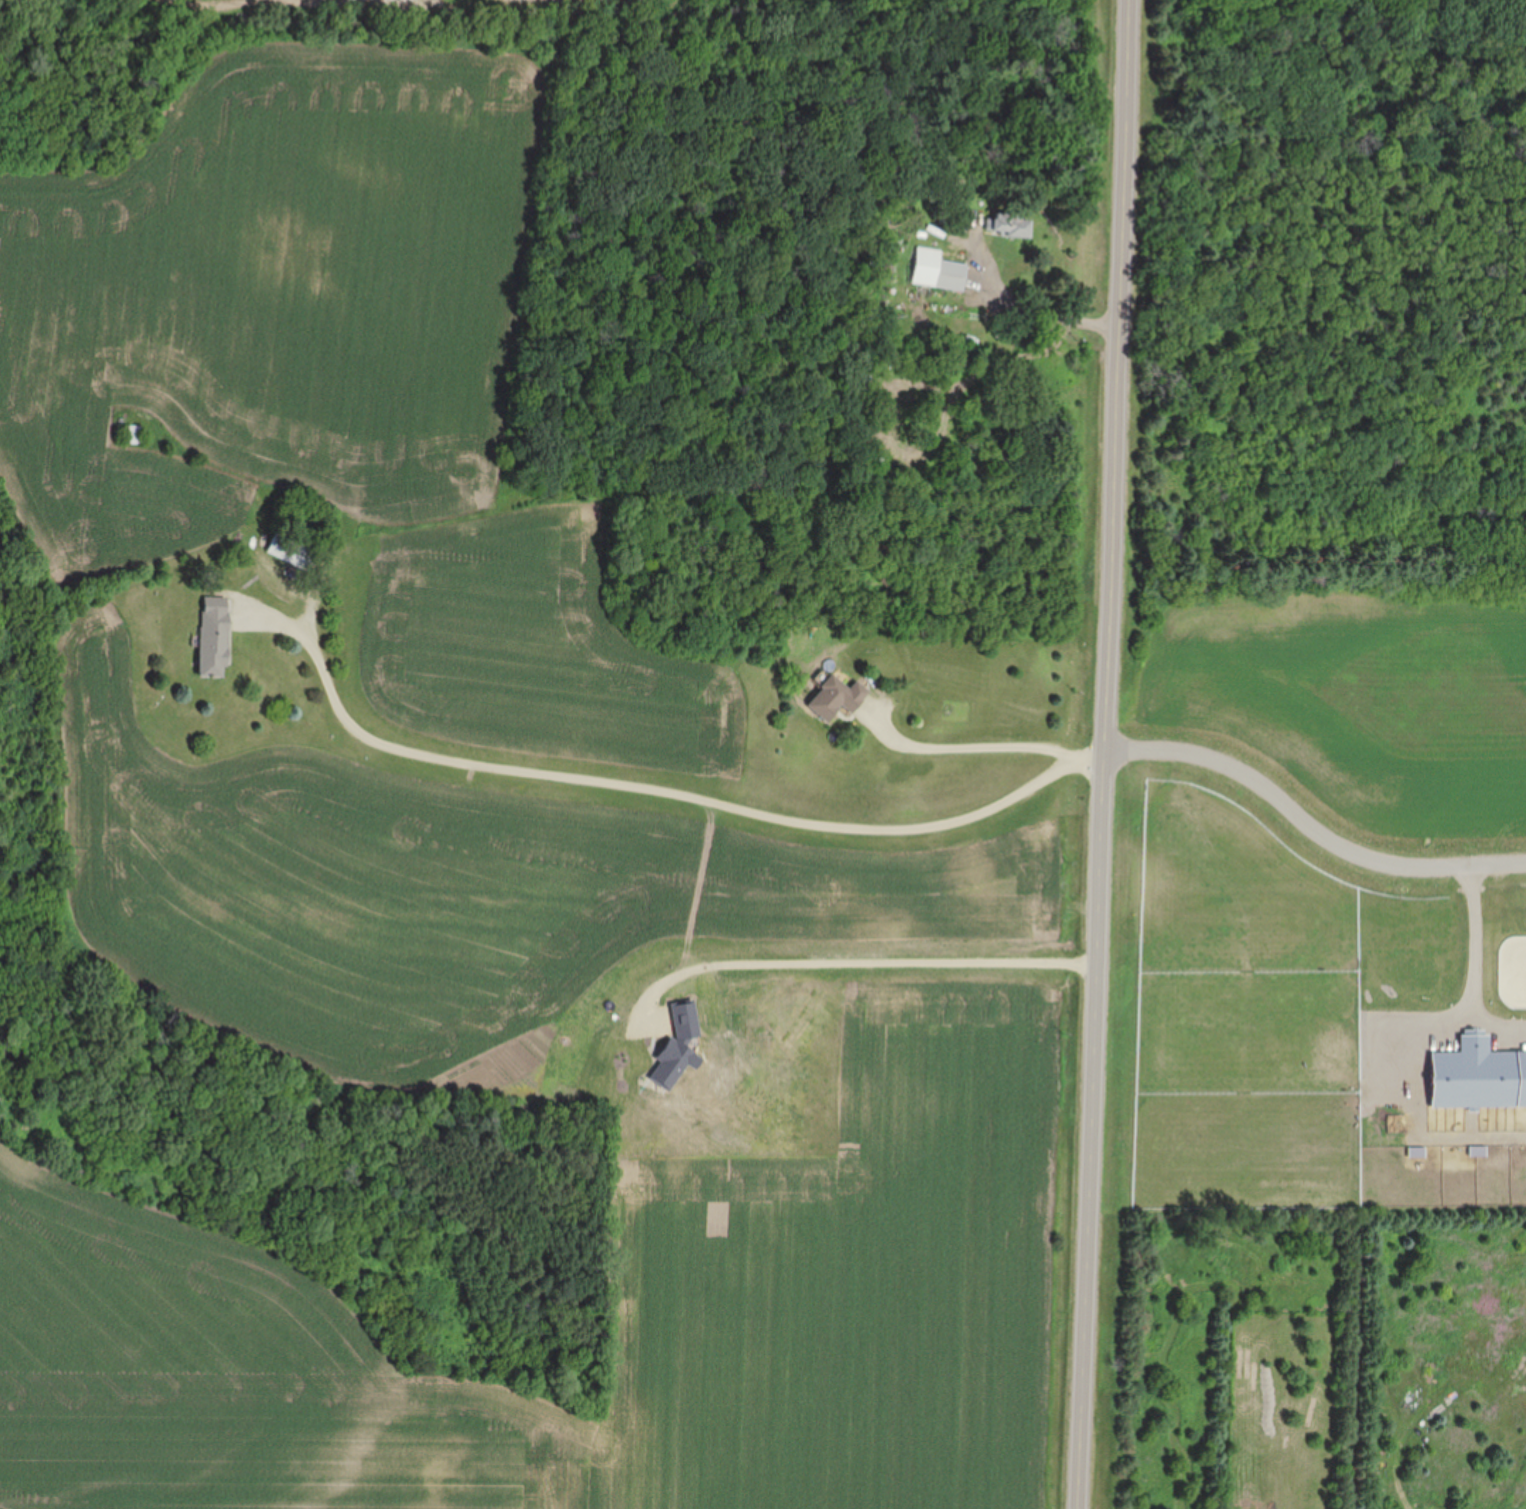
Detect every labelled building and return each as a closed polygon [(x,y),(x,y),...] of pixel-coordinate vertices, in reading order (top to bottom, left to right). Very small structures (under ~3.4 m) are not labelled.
[(985,215),(985,236),(1029,236),(1029,215),(985,215)] [(911,285),(963,291),(966,264),(939,261),(940,250),(915,247),(911,285)] [(140,426),(122,426),(122,444),(140,444),(140,426)] [(265,553),(308,572),(318,552),(275,532),(265,553)] [(227,598),(199,597),(197,678),(225,679),(227,598)] [(828,725),(842,708),(852,716),(870,692),(856,681),(850,690),(832,676),(807,708),(828,725)]
